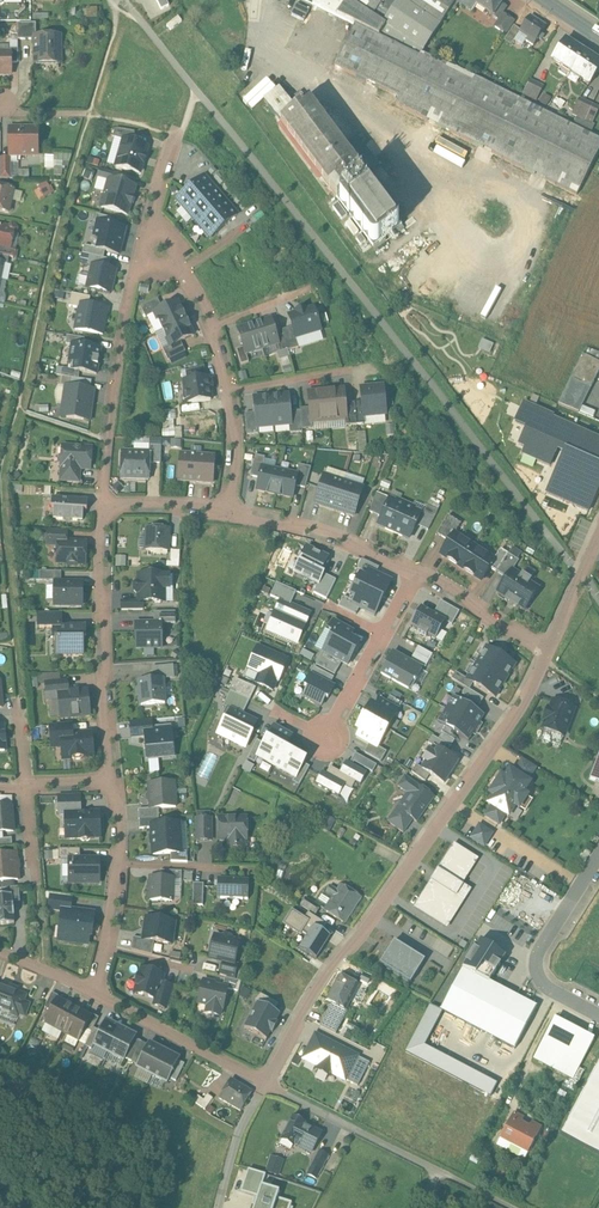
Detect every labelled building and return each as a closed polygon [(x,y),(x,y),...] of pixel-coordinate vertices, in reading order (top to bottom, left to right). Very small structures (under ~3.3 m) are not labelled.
[(166,0),(156,0),(161,10),(169,6),(166,0)] [(455,0),(315,0),(313,4),(355,25),(420,57),(422,54),(450,11),(453,6),(456,2),(456,1),(455,0)] [(464,7),(473,13),(477,6),(493,17),(497,11),(498,11),(502,4),(505,0),(469,0),(464,7)] [(291,14),(304,19),(309,8),(296,3),(291,14)] [(502,4),(498,11),(497,11),(493,17),(498,20),(503,14),(508,8),(502,4)] [(503,14),(498,20),(494,27),(506,35),(515,22),(503,14)] [(167,25),(170,28),(181,20),(179,17),(167,25)] [(530,17),(516,38),(524,44),(526,41),(534,46),(546,27),(530,17)] [(36,24),(18,24),(18,40),(35,40),(35,37),(36,37),(36,24)] [(598,152),(598,139),(589,134),(581,130),(575,127),(422,54),(420,57),(355,25),(335,66),(388,92),(385,99),(577,195),(598,152)] [(351,28),(344,26),(340,39),(346,41),(351,28)] [(36,37),(35,37),(35,40),(35,61),(60,61),(60,36),(36,37)] [(584,53),(565,41),(553,60),(562,66),(563,65),(572,71),(584,53)] [(0,52),(0,74),(11,74),(11,63),(11,52),(10,52),(0,52)] [(572,71),(582,77),(581,78),(590,84),(598,71),(598,63),(584,53),(572,71)] [(544,87),(530,81),(523,94),(537,101),(544,87)] [(288,101),(280,90),(264,101),(281,123),(297,111),(288,101)] [(309,103),(300,92),(288,101),(297,111),(309,103)] [(543,94),(540,101),(547,104),(550,97),(543,94)] [(579,99),(572,115),(579,118),(586,121),(593,105),(579,99)] [(344,148),(309,102),(309,103),(297,111),(281,123),(337,198),(365,177),(344,148)] [(593,124),(598,110),(598,108),(593,105),(586,121),(593,124)] [(586,121),(579,118),(575,127),(581,130),(586,121)] [(593,124),(586,121),(581,130),(589,134),(594,125),(593,124)] [(29,129),(28,128),(23,128),(23,129),(9,129),(10,156),(27,156),(27,152),(38,152),(37,129),(29,129)] [(135,132),(118,129),(115,129),(113,137),(124,140),(132,142),(135,132)] [(378,167),(357,139),(344,148),(365,177),(378,167)] [(132,142),(124,140),(116,167),(139,173),(142,163),(143,164),(145,157),(144,157),(147,146),(132,142)] [(45,154),(45,167),(62,168),(62,161),(69,161),(69,154),(45,154)] [(10,158),(1,158),(1,178),(1,179),(10,179),(10,158)] [(216,167),(210,172),(242,212),(248,207),(216,167)] [(121,175),(100,170),(98,177),(109,180),(119,182),(121,175)] [(177,201),(187,212),(215,189),(205,177),(177,201)] [(405,229),(365,177),(337,198),(376,250),(387,242),(384,238),(391,233),(394,237),(405,229)] [(119,182),(109,180),(102,207),(127,214),(130,204),(131,205),(134,197),(132,197),(135,187),(119,182)] [(49,194),(48,183),(39,184),(41,195),(49,194)] [(0,188),(0,210),(9,212),(13,190),(0,188)] [(226,201),(215,189),(187,212),(198,225),(226,201)] [(237,215),(226,201),(198,225),(210,238),(237,215)] [(348,216),(338,204),(333,208),(342,220),(348,216)] [(359,232),(350,221),(346,224),(354,236),(359,232)] [(98,222),(91,248),(119,255),(126,229),(98,222)] [(0,226),(0,248),(10,250),(10,249),(13,234),(16,233),(17,229),(15,226),(12,226),(9,227),(0,226)] [(0,248),(0,255),(9,257),(13,258),(15,250),(10,249),(10,250),(0,248)] [(2,263),(2,264),(8,265),(9,257),(0,255),(0,263),(2,263)] [(86,289),(111,295),(117,271),(91,265),(86,289)] [(158,299),(141,307),(146,318),(155,314),(155,313),(163,309),(158,299)] [(163,309),(155,313),(155,314),(163,330),(185,319),(177,302),(163,309)] [(73,331),(103,336),(108,309),(78,303),(73,331)] [(314,308),(305,311),(305,309),(297,311),(297,313),(289,316),(292,327),(296,339),(321,331),(314,308)] [(185,319),(163,330),(170,345),(171,346),(180,341),(193,335),(185,319)] [(271,319),(254,325),(262,349),(278,344),(277,337),(271,319)] [(254,325),(238,330),(243,348),(245,354),(246,354),(262,349),(254,325)] [(292,327),(282,330),(283,335),(288,350),(288,351),(299,348),(296,339),(292,327)] [(283,335),(277,337),(278,344),(280,353),(288,350),(283,335)] [(180,341),(171,346),(170,345),(163,349),(168,361),(186,352),(180,341)] [(495,347),(484,342),(481,349),(492,354),(495,347)] [(101,349),(71,344),(67,371),(97,376),(101,349)] [(243,348),(236,350),(241,365),(249,362),(246,354),(245,354),(243,348)] [(586,349),(583,356),(598,364),(598,353),(586,349)] [(558,405),(579,413),(598,373),(598,364),(583,356),(558,405)] [(204,366),(186,372),(187,381),(206,379),(204,366)] [(92,381),(70,378),(69,387),(90,390),(92,381)] [(187,381),(184,382),(185,390),(182,394),(183,400),(186,403),(187,402),(187,404),(211,400),(210,391),(213,388),(212,381),(208,378),(206,379),(187,381)] [(69,387),(66,386),(61,417),(89,421),(94,390),(90,390),(69,387)] [(383,387),(361,389),(362,403),(363,417),(364,417),(386,415),(383,387)] [(344,391),(326,392),(329,420),(346,419),(345,405),(344,391)] [(326,392),(309,394),(310,408),(311,422),(312,422),(329,420),(326,392)] [(288,396),(271,397),(274,426),(290,424),(291,424),(290,412),(288,396)] [(271,397),(255,399),(256,413),(257,427),(258,427),(274,426),(271,397)] [(362,403),(355,404),(357,425),(365,424),(364,417),(363,417),(362,403)] [(598,489),(598,439),(553,418),(553,417),(524,403),(515,423),(527,428),(519,445),(525,448),(522,455),(550,467),(557,449),(564,453),(546,493),(589,512),(598,489)] [(355,404),(345,405),(346,419),(346,426),(357,425),(355,404)] [(310,408),(300,409),(300,411),(302,430),(313,429),(312,422),(311,422),(310,408)] [(300,411),(290,412),(291,424),(290,424),(291,434),(303,433),(302,430),(300,411)] [(256,413),(245,414),(247,435),(258,434),(258,427),(257,427),(256,413)] [(365,431),(358,431),(359,452),(366,451),(365,431)] [(161,446),(149,446),(149,453),(150,453),(149,463),(161,464),(161,446)] [(91,449),(63,447),(62,455),(60,457),(59,463),(62,465),(61,467),(64,467),(63,472),(78,473),(78,468),(80,466),(83,466),(85,468),(90,469),(91,449)] [(149,453),(122,452),(122,464),(124,464),(124,479),(149,479),(149,463),(150,453),(149,453)] [(205,457),(181,455),(179,481),(203,483),(205,457)] [(265,458),(255,456),(251,477),(260,479),(262,467),(263,467),(265,458)] [(214,457),(205,457),(203,483),(212,483),(214,457)] [(311,468),(299,465),(297,475),(295,486),(305,489),(311,468)] [(263,467),(262,467),(260,479),(257,491),(275,494),(280,471),(263,467)] [(297,475),(280,471),(275,494),(292,498),(295,486),(297,475)] [(63,472),(62,472),(61,480),(79,482),(79,473),(78,473),(63,472)] [(344,483),(324,476),(315,504),(335,510),(344,483)] [(363,489),(344,483),(335,510),(354,516),(363,489)] [(384,497),(377,493),(369,512),(379,517),(385,505),(381,504),(384,497)] [(84,501),(52,498),(52,506),(54,506),(53,519),(83,521),(84,501)] [(390,499),(378,526),(394,532),(406,504),(398,500),(397,502),(390,499)] [(406,504),(394,532),(409,539),(421,513),(414,510),(415,508),(406,504)] [(437,512),(426,507),(418,526),(428,531),(437,512)] [(461,524),(449,516),(437,534),(449,542),(454,534),(455,534),(461,524)] [(168,529),(147,528),(146,550),(167,551),(168,529)] [(67,532),(48,531),(48,545),(59,545),(60,542),(66,542),(67,532)] [(455,534),(454,534),(449,542),(440,555),(461,568),(474,547),(455,534)] [(66,542),(60,542),(59,545),(59,547),(57,549),(57,555),(59,557),(59,562),(67,563),(69,564),(75,565),(77,563),(85,563),(86,543),(66,542)] [(328,558),(307,547),(302,558),(303,558),(300,563),(300,562),(294,573),(318,584),(324,574),(321,573),(328,558)] [(494,560),(474,547),(461,568),(481,581),(490,568),(495,560),(494,560)] [(170,549),(169,566),(179,566),(180,549),(170,549)] [(501,550),(494,560),(495,560),(490,568),(497,572),(508,554),(501,550)] [(508,554),(497,572),(507,579),(513,570),(519,561),(508,554)] [(116,556),(116,564),(125,564),(125,556),(116,556)] [(391,581),(364,568),(356,585),(383,598),(391,581)] [(513,570),(507,579),(498,593),(507,599),(506,600),(518,607),(518,606),(525,611),(539,590),(529,583),(530,581),(522,575),(522,576),(513,570)] [(61,571),(40,571),(40,580),(61,581),(61,571)] [(169,589),(169,575),(139,575),(139,583),(137,583),(134,586),(134,591),(137,594),(139,594),(139,601),(139,602),(143,602),(148,602),(150,601),(153,600),(156,603),(161,603),(163,600),(163,589),(169,589)] [(276,582),(271,595),(291,603),(297,590),(276,582)] [(82,584),(55,583),(55,605),(82,605),(82,604),(84,601),(85,595),(82,593),(82,584)] [(383,598),(356,585),(347,602),(375,616),(383,598)] [(139,602),(139,601),(122,601),(122,610),(143,610),(143,602),(139,602)] [(310,614),(281,601),(270,625),(273,626),(280,629),(277,635),(297,643),(310,614)] [(446,621),(421,607),(411,626),(419,630),(418,632),(426,637),(427,635),(436,640),(446,621)] [(175,624),(175,612),(154,612),(154,623),(161,623),(161,624),(175,624)] [(61,627),(61,613),(39,613),(39,628),(54,628),(54,627),(61,627)] [(161,624),(161,623),(154,623),(136,623),(136,649),(162,648),(161,624)] [(61,627),(54,627),(54,628),(54,641),(57,641),(57,655),(83,655),(82,641),(85,641),(85,627),(61,627)] [(336,630),(322,654),(347,668),(360,644),(336,630)] [(411,658),(426,666),(432,653),(417,645),(411,658)] [(288,660),(258,647),(248,669),(260,674),(256,683),(273,690),(277,681),(278,682),(288,660)] [(515,665),(487,648),(477,664),(505,682),(511,673),(515,665)] [(302,649),(300,655),(312,660),(315,654),(302,649)] [(422,669),(395,653),(388,665),(386,664),(381,673),(409,689),(413,680),(415,681),(417,677),(422,669)] [(149,678),(175,677),(174,664),(149,665),(149,678)] [(477,664),(467,681),(495,698),(505,682),(477,664)] [(334,687),(311,675),(304,688),(308,689),(303,697),(321,707),(325,699),(328,700),(334,687)] [(163,680),(139,682),(141,705),(165,703),(163,680)] [(67,681),(46,683),(47,700),(59,699),(59,694),(68,693),(67,681)] [(68,693),(59,694),(59,699),(61,718),(90,715),(88,692),(68,693)] [(474,702),(465,697),(462,703),(454,697),(446,710),(476,729),(484,717),(484,716),(470,708),(474,702)] [(399,711),(380,700),(376,706),(372,704),(365,716),(364,716),(387,729),(388,729),(399,711)] [(574,710),(553,702),(550,711),(548,710),(544,720),(547,721),(543,729),(564,737),(574,710)] [(257,722),(228,708),(222,720),(224,722),(218,735),(245,748),(252,734),(251,733),(257,722)] [(476,729),(446,710),(438,723),(446,728),(443,734),(451,739),(454,733),(468,742),(476,729)] [(387,729),(364,716),(357,729),(361,731),(358,737),(376,748),(387,729)] [(152,720),(130,722),(132,739),(145,738),(153,737),(153,732),(152,720)] [(72,724),(50,726),(52,748),(62,747),(63,759),(72,758),(74,760),(82,760),(84,757),(93,756),(91,734),(73,735),(72,724)] [(171,726),(155,727),(155,732),(153,732),(153,737),(145,738),(147,760),(174,757),(171,726)] [(257,756),(275,766),(286,745),(292,736),(274,726),(257,756)] [(564,737),(543,729),(540,738),(560,746),(564,737)] [(286,745),(275,766),(296,778),(308,757),(286,745)] [(422,770),(445,784),(459,762),(432,745),(422,761),(426,763),(422,770)] [(197,774),(207,779),(218,755),(208,750),(197,774)] [(373,772),(377,764),(355,752),(351,761),(373,772)] [(590,779),(598,783),(598,756),(590,779)] [(242,769),(250,773),(254,765),(246,761),(242,769)] [(514,774),(527,782),(535,769),(523,761),(514,774)] [(367,773),(346,762),(340,773),(331,767),(327,774),(322,772),(316,784),(339,797),(345,786),(352,789),(355,782),(361,785),(367,773)] [(527,782),(514,774),(510,771),(505,779),(501,777),(490,795),(494,797),(489,805),(492,807),(506,816),(509,818),(515,807),(520,810),(528,797),(524,795),(530,784),(527,782)] [(408,794),(411,796),(418,786),(405,777),(398,787),(408,794)] [(174,782),(149,784),(151,808),(158,808),(176,807),(174,782)] [(401,811),(413,820),(417,823),(435,798),(418,786),(411,796),(401,811)] [(411,796),(408,794),(388,822),(404,834),(413,820),(401,811),(411,796)] [(80,796),(59,796),(59,814),(66,814),(80,813),(80,796)] [(506,816),(492,807),(486,817),(500,825),(506,816)] [(0,809),(0,832),(13,830),(11,808),(0,809)] [(151,808),(138,809),(139,819),(158,818),(159,818),(158,808),(151,808)] [(80,813),(66,814),(66,837),(80,837),(83,839),(88,839),(90,837),(100,837),(99,813),(80,813)] [(158,818),(139,819),(140,828),(152,828),(151,825),(159,825),(158,818)] [(246,818),(220,819),(220,839),(229,839),(229,847),(243,847),(243,839),(246,838),(246,818)] [(211,819),(196,819),(197,840),(211,840),(211,819)] [(159,825),(151,825),(152,828),(153,854),(170,853),(181,852),(179,824),(159,825)] [(480,826),(471,839),(484,847),(493,834),(480,826)] [(454,848),(415,910),(448,930),(470,894),(462,889),(478,863),(454,848)] [(80,849),(59,849),(59,860),(70,860),(70,859),(80,859),(80,849)] [(187,851),(181,852),(170,853),(171,861),(187,862),(187,851)] [(0,855),(0,881),(14,880),(18,879),(16,853),(0,855)] [(80,859),(70,859),(70,860),(70,882),(98,882),(99,859),(80,859)] [(182,871),(160,870),(160,877),(173,878),(173,879),(181,880),(182,871)] [(160,877),(151,877),(150,899),(172,900),(173,879),(173,878),(160,877)] [(249,880),(218,878),(217,898),(248,899),(249,880)] [(0,881),(0,888),(10,887),(15,887),(14,880),(0,881)] [(204,883),(193,883),(193,904),(203,905),(204,883)] [(337,890),(330,886),(326,892),(333,897),(324,910),(345,924),(361,898),(341,884),(337,890)] [(15,887),(10,887),(11,894),(12,894),(12,902),(20,901),(19,886),(15,887)] [(0,895),(0,924),(14,923),(14,915),(13,904),(12,902),(12,894),(11,894),(0,895)] [(72,898),(50,896),(49,908),(62,910),(62,909),(70,910),(72,898)] [(320,907),(305,898),(301,905),(316,915),(320,907)] [(70,910),(62,909),(62,910),(58,938),(88,942),(89,931),(92,931),(94,913),(70,910)] [(297,943),(321,959),(336,936),(297,911),(287,926),(302,935),(297,943)] [(175,922),(146,917),(143,938),(154,940),(172,943),(175,922)] [(225,935),(222,937),(215,935),(214,941),(210,943),(209,948),(211,951),(210,957),(223,961),(234,963),(239,941),(232,939),(230,936),(225,935)] [(154,940),(143,938),(133,936),(131,948),(152,953),(154,940)] [(478,939),(441,1011),(515,1049),(536,1007),(492,984),(508,954),(478,939)] [(425,961),(394,942),(380,965),(411,984),(425,961)] [(234,963),(223,961),(220,973),(235,976),(238,964),(234,963)] [(163,973),(142,967),(140,974),(139,974),(136,982),(137,982),(135,990),(156,996),(161,981),(163,973)] [(359,985),(339,975),(326,1000),(331,1003),(328,1009),(337,1013),(340,1007),(346,1010),(359,985)] [(241,980),(225,976),(223,986),(228,987),(239,990),(241,980)] [(223,986),(214,984),(215,981),(204,978),(198,1001),(208,1003),(206,1011),(220,1014),(222,1007),(223,1007),(228,987),(223,986)] [(172,985),(161,981),(156,996),(154,1002),(166,1006),(172,985)] [(0,982),(0,1005),(17,1011),(20,1005),(26,1007),(29,1000),(23,997),(25,991),(0,982)] [(59,993),(52,989),(44,1003),(51,1007),(57,995),(58,995),(59,993)] [(279,1003),(260,993),(256,1001),(258,1002),(275,1011),(279,1003)] [(58,995),(57,995),(51,1007),(46,1016),(63,1025),(74,1004),(58,995)] [(258,1002),(244,1027),(266,1039),(271,1031),(272,1032),(278,1022),(276,1021),(280,1014),(275,1011),(258,1002)] [(74,1004),(63,1025),(69,1029),(65,1037),(75,1042),(78,1036),(79,1036),(85,1025),(91,1013),(91,1012),(74,1004)] [(337,1013),(328,1009),(320,1025),(336,1033),(344,1017),(337,1013)] [(99,1014),(92,1010),(91,1012),(91,1013),(85,1025),(91,1028),(99,1014)] [(121,1025),(106,1017),(100,1027),(94,1040),(109,1048),(121,1025)] [(594,1039),(556,1019),(535,1058),(574,1078),(594,1039)] [(94,1024),(85,1041),(91,1044),(94,1040),(100,1027),(94,1024)] [(136,1033),(121,1025),(109,1048),(124,1056),(125,1054),(135,1035),(136,1033)] [(135,1035),(125,1054),(132,1057),(135,1051),(142,1038),(135,1035)] [(316,1035),(304,1058),(319,1066),(317,1069),(330,1076),(332,1073),(345,1080),(357,1057),(316,1035)] [(148,1042),(142,1038),(135,1051),(141,1054),(148,1042)] [(164,1047),(149,1040),(148,1042),(141,1054),(137,1063),(152,1071),(164,1047)] [(179,1055),(164,1047),(152,1071),(167,1079),(178,1057),(179,1055)] [(178,1057),(169,1074),(176,1078),(185,1061),(178,1057)] [(357,1057),(345,1080),(358,1086),(370,1063),(357,1057)] [(562,1135),(598,1154),(598,1065),(562,1135)] [(252,1090),(231,1077),(219,1096),(240,1109),(252,1090)] [(203,1097),(199,1103),(205,1107),(213,1096),(207,1092),(203,1097)] [(203,1097),(198,1093),(194,1099),(199,1103),(203,1097)] [(524,1118),(515,1113),(501,1138),(512,1144),(508,1151),(519,1156),(523,1149),(528,1152),(541,1128),(532,1123),(528,1130),(520,1126),(524,1118)] [(304,1123),(294,1117),(283,1138),(293,1143),(294,1142),(302,1146),(311,1151),(321,1133),(303,1124),(304,1123)] [(311,1151),(302,1146),(298,1154),(307,1159),(311,1151)] [(320,1151),(314,1163),(322,1166),(328,1155),(320,1151)] [(270,1154),(266,1169),(280,1172),(284,1157),(270,1154)] [(314,1163),(309,1174),(316,1178),(322,1166),(314,1163)] [(248,1169),(241,1189),(258,1195),(254,1207),(290,1207),(292,1203),(278,1199),(280,1191),(262,1185),(266,1175),(248,1169)]
